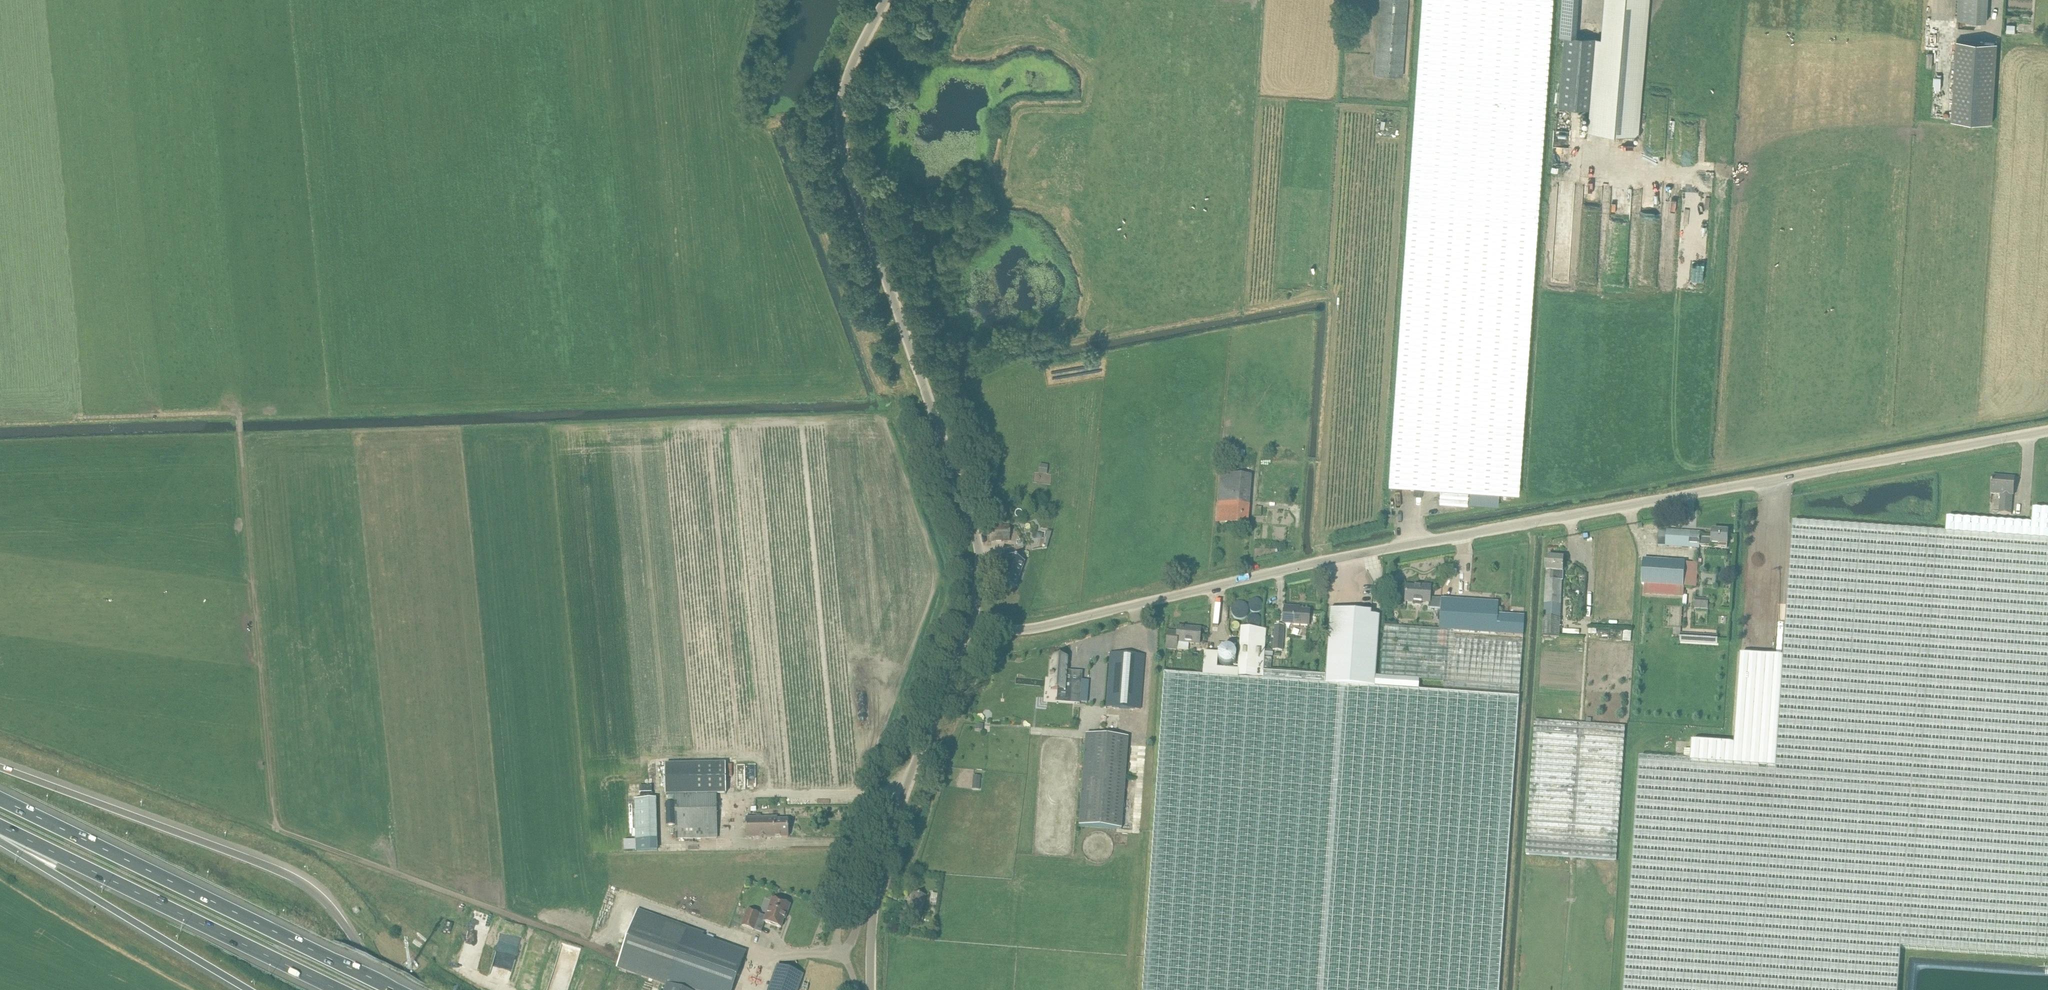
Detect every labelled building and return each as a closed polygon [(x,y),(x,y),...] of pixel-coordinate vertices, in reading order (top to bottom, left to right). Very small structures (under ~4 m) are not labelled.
[(1407,0),(1381,0),(1376,75),(1402,77),(1407,0)] [(1470,491),(1499,493),(1518,494),(1552,0),(1422,0),(1407,217),(1389,485),(1440,489),(1470,491)] [(1601,37),(1597,37),(1597,38),(1596,46),(1591,110),(1590,131),(1636,135),(1647,0),(1604,0),(1601,37)] [(1957,20),(1987,22),(1988,0),(1958,0),(1957,20)] [(1597,37),(1563,34),(1557,107),(1591,110),(1597,37)] [(1951,120),(1992,123),(1997,43),(1956,41),(1951,120)] [(1707,306),(1715,195),(1683,193),(1675,304),(1707,306)] [(1247,492),(1243,491),(1245,475),(1224,473),(1222,489),(1220,521),(1244,523),(1247,492)] [(1992,476),(1992,486),(1991,493),(2000,494),(1998,512),(2011,513),(2013,495),(2014,495),(2015,478),(1992,476)] [(1470,491),(1440,489),(1439,502),(1469,504),(1470,491)] [(1499,493),(1470,491),(1469,504),(1498,506),(1499,493)] [(1946,533),(2047,540),(2047,510),(2033,509),(2032,524),(1947,518),(1946,533)] [(1946,533),(1793,523),(1784,657),(1777,767),(1691,761),(1640,758),(1624,989),(1898,989),(1901,947),(2047,957),(2047,540),(1946,533)] [(991,541),(1001,540),(1018,540),(1017,525),(990,526),(991,541)] [(1728,545),(1728,541),(1729,531),(1713,530),(1712,538),(1700,537),(1701,532),(1659,529),(1658,545),(1700,548),(1700,546),(1712,546),(1713,544),(1728,545)] [(1008,555),(998,581),(1015,588),(1024,561),(1008,555)] [(1546,579),(1562,580),(1563,580),(1563,568),(1564,558),(1547,557),(1547,567),(1546,579)] [(1698,563),(1685,562),(1643,560),(1642,583),(1697,587),(1698,563)] [(1562,580),(1546,579),(1545,617),(1560,618),(1562,580)] [(1428,607),(1440,608),(1441,600),(1429,599),(1430,585),(1420,585),(1420,587),(1406,586),(1406,596),(1405,601),(1429,602),(1428,607)] [(1440,608),(1440,617),(1497,621),(1497,615),(1498,603),(1441,599),(1441,600),(1440,608)] [(1695,609),(1708,609),(1708,602),(1695,601),(1695,609)] [(1308,626),(1309,621),(1309,611),(1294,610),(1294,607),(1285,606),(1284,616),(1283,625),(1308,626)] [(1330,609),(1325,675),(1325,684),(1375,688),(1375,677),(1380,617),(1371,616),(1371,612),(1330,609)] [(1524,617),(1497,615),(1497,621),(1440,617),(1439,629),(1523,635),(1524,617)] [(1560,618),(1545,617),(1544,635),(1560,636),(1560,618)] [(1275,632),(1274,648),(1274,649),(1284,650),(1285,626),(1276,625),(1275,632)] [(1177,632),(1168,631),(1166,648),(1176,649),(1177,642),(1199,644),(1201,628),(1178,626),(1177,632)] [(1523,635),(1439,629),(1384,626),(1380,678),(1419,680),(1443,682),(1443,688),(1519,693),(1523,635)] [(1238,668),(1238,670),(1237,678),(1262,680),(1263,670),(1264,647),(1265,631),(1266,630),(1241,628),(1238,668)] [(1623,641),(1631,641),(1632,632),(1624,631),(1623,641)] [(1229,648),(1227,648),(1226,648),(1225,648),(1224,649),(1223,649),(1222,650),(1221,651),(1220,652),(1219,653),(1219,654),(1218,655),(1218,656),(1218,657),(1218,658),(1218,659),(1218,660),(1219,662),(1220,663),(1221,664),(1221,665),(1222,665),(1224,666),(1225,666),(1226,666),(1227,667),(1228,666),(1229,666),(1230,666),(1232,665),(1233,665),(1234,664),(1234,663),(1235,662),(1236,660),(1236,658),(1236,657),(1236,655),(1236,654),(1235,653),(1235,652),(1234,651),(1233,650),(1232,650),(1231,649),(1230,648),(1229,648)] [(1204,650),(1202,676),(1237,678),(1238,670),(1238,668),(1216,666),(1217,651),(1204,650)] [(1140,709),(1143,665),(1144,655),(1111,653),(1107,707),(1140,709)] [(1692,741),(1691,761),(1777,767),(1784,657),(1741,654),(1735,745),(1692,741)] [(1061,659),(1052,658),(1051,676),(1050,676),(1050,678),(1051,678),(1050,687),(1050,688),(1070,690),(1070,700),(1079,701),(1079,704),(1080,704),(1083,671),(1082,671),(1082,674),(1072,673),(1072,674),(1067,674),(1068,662),(1068,660),(1061,659)] [(1375,688),(1325,684),(1325,675),(1263,670),(1262,680),(1237,678),(1202,676),(1183,674),(1164,673),(1142,989),(1499,989),(1519,698),(1418,691),(1375,688)] [(1419,680),(1380,678),(1375,677),(1375,688),(1418,691),(1419,680)] [(1536,720),(1527,854),(1616,860),(1625,726),(1536,720)] [(1122,829),(1128,737),(1086,734),(1079,826),(1122,829)] [(726,763),(665,764),(665,795),(668,795),(668,801),(675,801),(675,807),(675,831),(675,839),(717,838),(716,794),(727,794),(726,763)] [(656,799),(634,800),(636,840),(657,839),(656,799)] [(674,802),(666,802),(666,825),(675,825),(674,802)] [(807,803),(793,803),(793,811),(807,811),(807,803)] [(747,837),(778,837),(788,837),(788,819),(777,819),(777,817),(747,817),(747,837)] [(926,895),(923,895),(913,892),(909,914),(921,916),(926,895)] [(742,925),(744,926),(754,930),(758,919),(764,921),(781,927),(785,918),(783,918),(785,914),(787,915),(790,905),(772,898),(766,913),(765,916),(759,913),(748,909),(742,925)] [(587,959),(667,987),(666,989),(732,989),(745,954),(736,950),(686,933),(688,927),(638,909),(610,899),(608,905),(587,959)] [(510,980),(524,925),(506,920),(491,975),(510,980)] [(777,965),(768,989),(798,989),(803,975),(777,965)]
